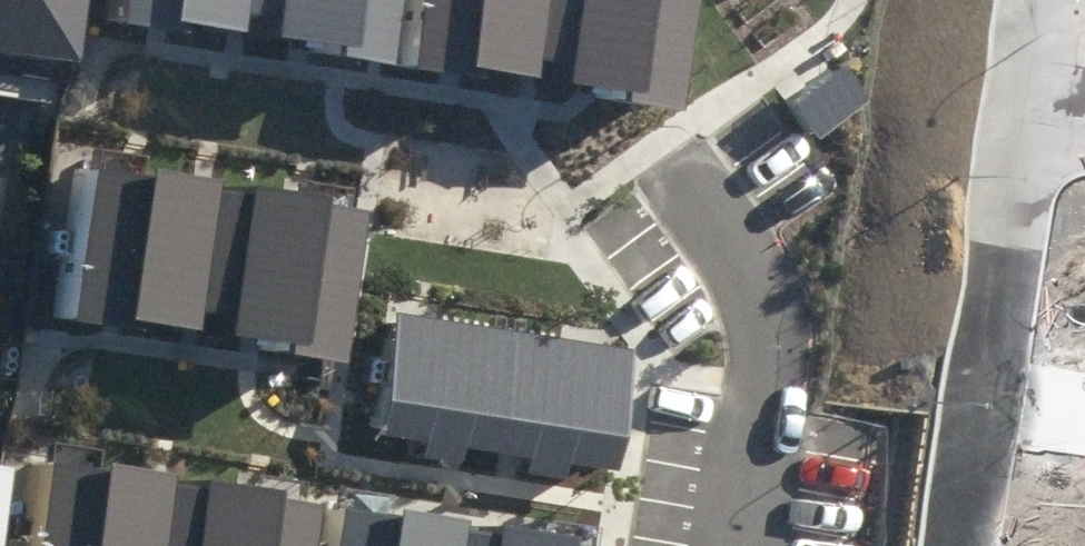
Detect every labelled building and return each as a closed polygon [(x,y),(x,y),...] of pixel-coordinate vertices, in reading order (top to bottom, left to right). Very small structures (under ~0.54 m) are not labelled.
[(37,68),(47,0),(0,0),(0,62),(37,68)] [(231,33),(236,0),(96,0),(95,10),(231,33)] [(367,56),(376,0),(236,0),(231,33),(367,56)] [(525,89),(539,0),(400,0),(389,67),(525,89)] [(660,112),(679,0),(539,0),(525,89),(660,112)] [(822,138),(873,101),(849,69),(798,106),(822,138)] [(47,310),(183,332),(209,179),(73,157),(47,310)] [(183,332),(319,355),(345,202),(209,179),(183,332)] [(367,431),(604,469),(624,350),(386,312),(367,431)] [(156,475),(20,453),(4,545),(144,545),(156,475)] [(292,498),(156,475),(144,545),(284,545),(292,498)] [(449,526),(313,503),(306,545),(446,545),(449,526)] [(449,526),(446,545),(570,545),(449,526)]
